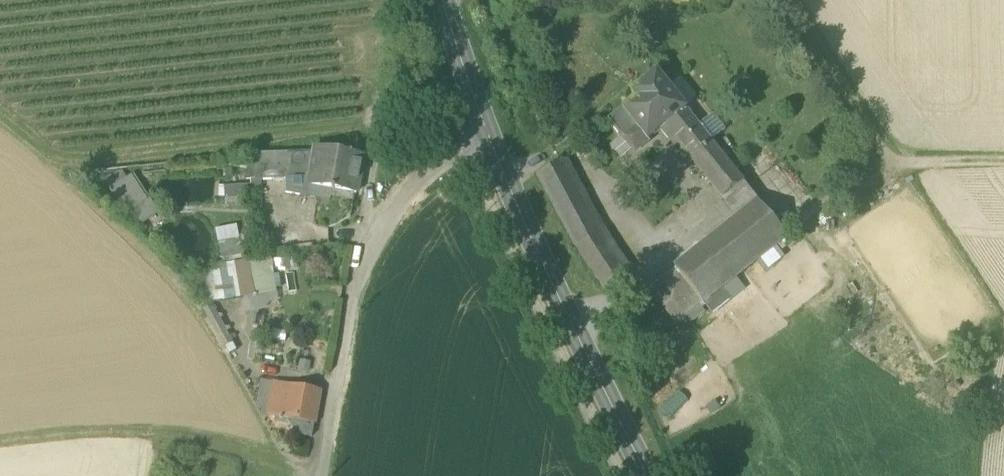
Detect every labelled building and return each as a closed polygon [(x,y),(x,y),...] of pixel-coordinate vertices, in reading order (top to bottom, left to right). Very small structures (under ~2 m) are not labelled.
[(650,140),(666,128),(687,111),(657,73),(636,91),(631,94),(636,100),(623,111),(636,127),(648,142),(650,140)] [(611,122),(624,137),(636,127),(623,111),(611,122)] [(691,116),(687,111),(666,128),(690,159),(711,142),(691,117),(691,116)] [(648,142),(636,127),(624,137),(624,138),(636,153),(648,143),(648,142)] [(711,142),(733,170),(744,162),(745,161),(742,157),(723,133),(711,142)] [(690,159),(723,200),(744,184),(733,170),(711,142),(690,159)] [(315,188),(348,195),(356,160),(322,153),(315,188)] [(288,183),(303,185),(307,162),(292,159),(288,183)] [(754,176),(744,162),(733,170),(744,184),(754,176)] [(604,292),(605,293),(628,278),(610,251),(609,249),(604,242),(599,234),(562,164),(538,177),(576,249),(604,292)] [(129,167),(109,177),(127,212),(147,202),(129,167)] [(760,203),(744,184),(723,200),(739,220),(760,203)] [(689,287),(703,304),(787,238),(760,203),(739,220),(676,270),(689,287)] [(216,230),(223,256),(244,251),(237,224),(216,230)] [(604,242),(609,249),(615,246),(610,238),(604,242)] [(650,290),(663,307),(689,287),(676,270),(650,290)] [(217,280),(221,304),(256,297),(252,274),(217,280)] [(703,304),(689,287),(663,307),(677,324),(703,304)] [(217,317),(234,350),(248,342),(231,309),(217,317)] [(269,417),(289,421),(288,424),(295,436),(312,439),(315,426),(321,394),(275,385),(269,417)]
